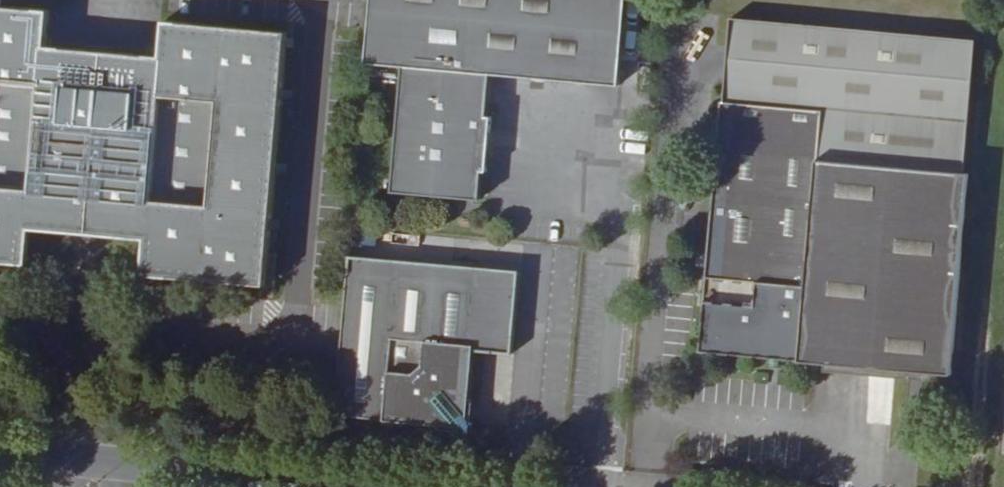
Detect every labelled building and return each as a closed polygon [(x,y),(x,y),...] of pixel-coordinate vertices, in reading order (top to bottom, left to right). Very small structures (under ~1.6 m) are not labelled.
[(368,72),(407,77),(395,200),(482,210),(492,122),(487,122),(490,82),(583,90),(585,73),(619,77),(626,0),(374,0),(368,72)] [(271,297),(294,41),(171,29),(167,64),(52,52),(56,16),(0,11),(0,88),(48,93),(37,201),(0,197),(0,272),(31,275),(34,240),(147,251),(144,286),(271,297)] [(820,165),(971,180),(983,35),(727,14),(721,108),(823,118),(820,165)] [(617,94),(619,77),(585,73),(583,90),(617,94)] [(700,359),(955,380),(971,180),(820,165),(823,118),(721,108),(700,359)] [(349,265),(334,426),(466,441),(474,361),(511,366),(521,283),(349,265)]
